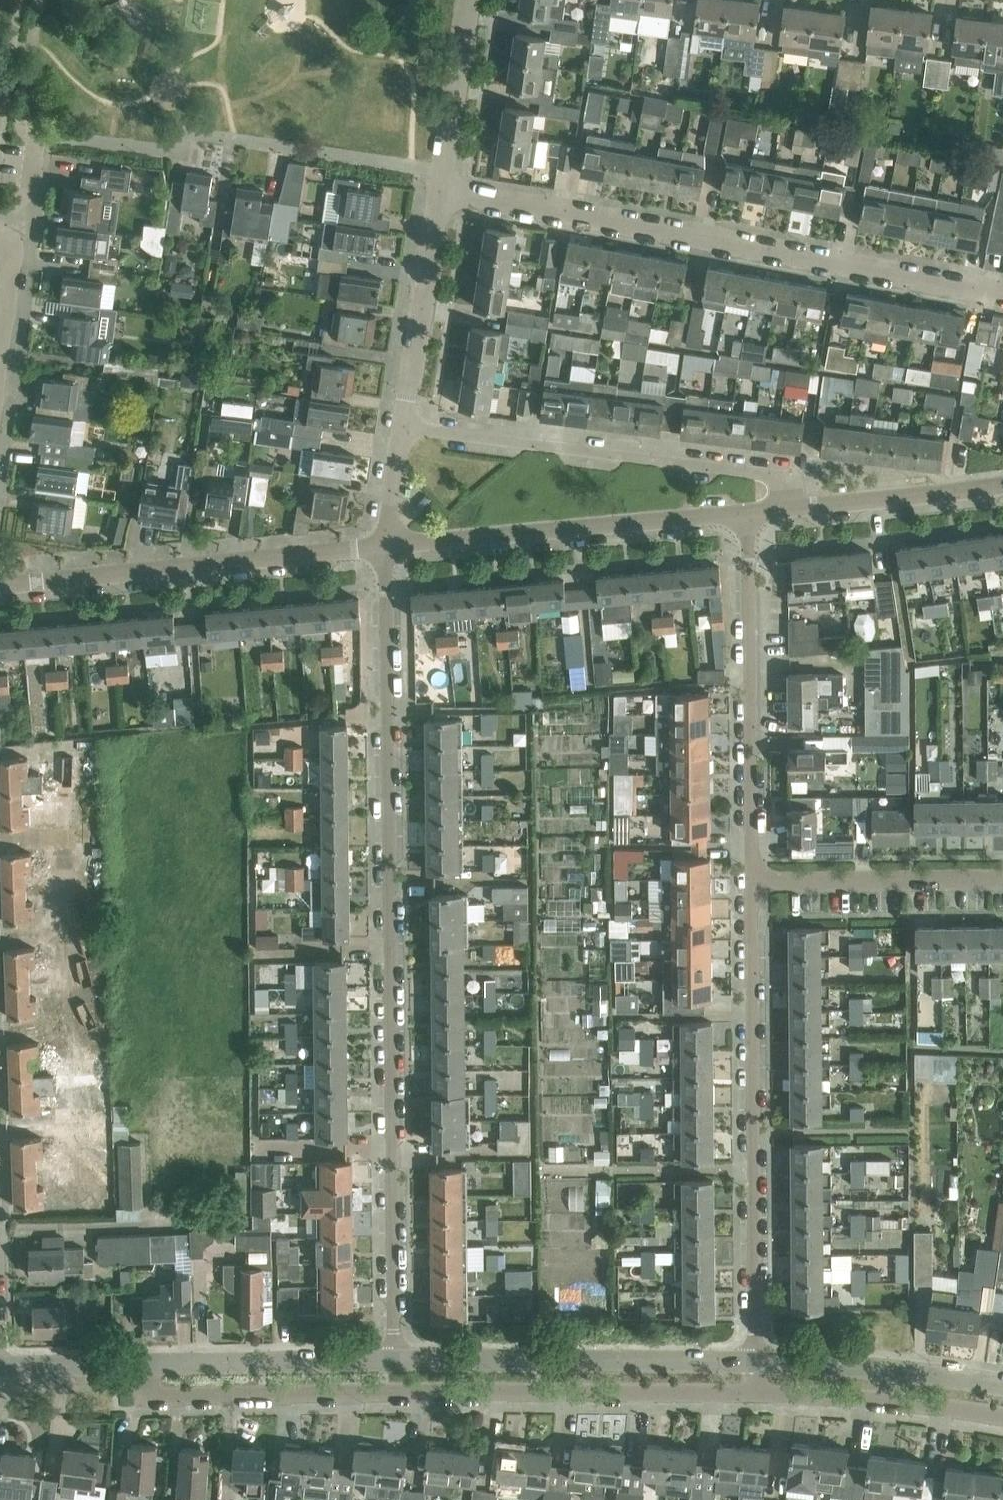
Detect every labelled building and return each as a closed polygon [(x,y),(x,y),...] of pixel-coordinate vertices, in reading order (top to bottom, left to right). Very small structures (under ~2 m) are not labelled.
[(519,13),(549,17),(549,15),(554,16),(552,29),(578,33),(580,20),(562,18),(565,0),(521,0),(519,13)] [(612,4),(610,14),(612,14),(640,18),(642,0),(612,0),(612,4)] [(640,18),(640,22),(669,26),(673,0),(642,0),(640,18)] [(676,75),(688,77),(691,51),(699,52),(700,45),(723,48),(725,32),(729,0),(699,0),(697,15),(695,28),(694,39),(681,37),(676,75)] [(722,57),(746,60),(744,73),(752,74),(763,75),(766,48),(753,46),(755,36),(756,23),(759,3),(738,0),(729,0),(725,32),(723,48),(722,57)] [(597,2),(592,40),(608,42),(612,14),(610,14),(612,4),(597,2)] [(785,6),(782,26),(781,38),(784,39),(782,51),(809,55),(815,10),(785,6)] [(872,6),(869,26),(866,52),(896,56),(902,10),(872,6)] [(845,14),(815,10),(809,55),(839,59),(845,14)] [(898,42),(896,55),(897,56),(923,59),(924,54),(926,54),(932,14),(902,10),(898,42)] [(958,17),(955,37),(953,54),(956,54),(955,62),(982,66),(988,21),(958,17)] [(982,66),(984,66),(984,68),(996,69),(993,91),(1002,93),(1002,23),(988,21),(983,53),(982,66)] [(578,33),(552,29),(550,40),(576,44),(578,33)] [(545,38),(516,33),(512,60),(558,67),(560,55),(543,53),(545,38)] [(664,73),(676,75),(681,37),(669,36),(664,73)] [(779,50),(766,48),(763,75),(761,87),(763,88),(763,86),(771,87),(772,81),(775,81),(779,50)] [(590,55),(587,77),(601,79),(604,57),(590,55)] [(927,57),(923,85),(935,86),(939,59),(927,57)] [(836,104),(835,111),(846,112),(848,100),(846,100),(852,60),(840,58),(836,85),(839,86),(836,104)] [(952,61),(939,59),(935,86),(948,88),(952,61)] [(558,67),(512,60),(508,86),(520,88),(518,98),(540,102),(541,101),(553,102),(558,67)] [(852,60),(846,100),(848,100),(855,101),(857,88),(861,89),(865,61),(852,60)] [(605,93),(590,90),(584,118),(600,121),(605,93)] [(640,121),(640,123),(663,128),(665,118),(669,100),(645,95),(644,101),(640,121)] [(621,96),(618,109),(628,112),(631,98),(621,96)] [(685,104),(669,100),(665,118),(681,122),(685,104)] [(540,102),(539,113),(558,116),(573,119),(579,119),(581,107),(575,106),(553,102),(541,101),(540,102)] [(535,111),(505,107),(501,134),(538,140),(540,128),(532,126),(535,111)] [(704,150),(716,153),(724,116),(712,113),(704,150)] [(725,136),(723,143),(739,145),(741,135),(756,138),(757,135),(758,127),(759,122),(728,117),(725,136)] [(759,122),(758,127),(781,131),(782,126),(783,122),(760,118),(759,122)] [(802,153),(803,152),(806,131),(796,129),(792,151),(802,153)] [(816,133),(806,131),(803,152),(804,145),(814,146),(816,133)] [(538,140),(501,134),(499,144),(495,143),(493,157),(497,157),(497,160),(534,165),(538,140)] [(581,173),(604,177),(612,139),(588,134),(581,173)] [(828,135),(825,152),(846,156),(844,163),(858,165),(863,142),(828,135)] [(636,144),(612,139),(604,177),(628,182),(634,154),(636,144)] [(550,141),(548,153),(560,155),(558,167),(570,169),(574,145),(550,141)] [(866,143),(859,179),(867,180),(870,181),(877,145),(866,143)] [(909,156),(908,162),(919,165),(920,159),(923,147),(911,145),(909,156)] [(683,150),(660,146),(652,186),(676,191),(683,150)] [(994,162),(1002,164),(1002,149),(996,147),(994,162)] [(706,154),(683,150),(676,191),(700,195),(705,168),(706,154)] [(652,186),(657,159),(634,154),(628,182),(652,186)] [(930,169),(944,171),(946,158),(932,155),(930,169)] [(751,168),(746,196),(769,200),(777,162),(753,157),(751,168)] [(969,162),(946,158),(944,171),(966,175),(969,162)] [(299,196),(302,163),(283,162),(280,194),(299,196)] [(800,166),(777,162),(769,200),(793,205),(798,177),(800,166)] [(751,168),(726,163),(721,191),(746,196),(751,168)] [(979,186),(995,189),(999,167),(983,165),(979,186)] [(81,190),(64,188),(61,214),(72,215),(70,227),(98,231),(103,200),(112,201),(113,188),(129,190),(132,170),(103,167),(102,177),(83,175),(81,190)] [(822,181),(817,209),(840,214),(848,174),(823,169),(821,181),(822,181)] [(186,182),(173,180),(169,208),(200,213),(199,222),(214,225),(217,200),(209,199),(213,175),(187,171),(186,182)] [(987,249),(1002,253),(1002,173),(987,249)] [(328,189),(323,221),(325,221),(366,227),(367,215),(378,217),(382,192),(358,188),(360,180),(335,176),(333,190),(328,189)] [(822,181),(821,181),(798,177),(793,205),(817,209),(822,181)] [(866,184),(864,197),(858,225),(883,230),(891,189),(866,184)] [(234,211),(227,210),(226,209),(222,234),(269,241),(274,203),(262,202),(263,190),(238,187),(234,211)] [(915,193),(891,189),(883,230),(907,234),(915,193)] [(939,198),(915,193),(907,234),(931,239),(939,198)] [(962,202),(939,198),(931,239),(954,243),(959,215),(962,202)] [(959,215),(954,243),(978,248),(981,228),(983,220),(985,207),(972,204),(962,202),(959,215)] [(377,229),(366,227),(325,221),(320,257),(348,261),(349,250),(373,254),(377,229)] [(98,231),(70,227),(59,225),(56,250),(91,255),(90,267),(118,271),(120,258),(108,256),(111,232),(98,231)] [(486,227),(482,254),(520,260),(522,249),(514,248),(516,232),(486,227)] [(557,240),(543,238),(539,262),(553,264),(557,240)] [(569,240),(565,259),(563,270),(587,274),(593,244),(569,240)] [(617,249),(593,244),(587,274),(585,286),(599,288),(601,277),(611,279),(617,249)] [(617,249),(611,279),(613,279),(611,291),(633,295),(635,283),(634,283),(637,270),(640,253),(617,249)] [(664,258),(640,253),(634,283),(635,283),(633,295),(656,299),(664,258)] [(520,260),(482,254),(479,279),(509,284),(511,270),(519,271),(520,260)] [(348,261),(320,257),(318,269),(342,273),(346,274),(348,261)] [(688,262),(664,258),(656,299),(680,304),(682,292),(688,262)] [(180,268),(179,272),(182,276),(186,277),(190,278),(194,275),(195,271),(192,267),(188,266),(183,266),(180,268)] [(732,270),(708,266),(702,295),(704,305),(725,309),(727,300),(726,300),(732,270)] [(118,271),(90,267),(88,278),(64,275),(61,301),(72,302),(101,306),(104,282),(116,284),(118,271)] [(320,270),(316,295),(338,298),(366,303),(378,304),(381,279),(346,274),(342,273),(320,270)] [(755,275),(732,270),(726,300),(749,304),(755,275)] [(545,275),(543,289),(554,290),(556,277),(545,275)] [(755,275),(749,304),(773,309),(778,279),(755,275)] [(509,284),(479,279),(475,306),(505,310),(507,295),(522,298),(524,286),(509,284)] [(803,284),(778,279),(773,309),(774,309),(772,320),(785,323),(787,311),(797,313),(803,284)] [(173,282),(171,294),(189,296),(190,284),(173,282)] [(806,325),(806,324),(808,315),(822,318),(827,288),(803,284),(797,313),(796,323),(806,325)] [(847,292),(843,312),(841,321),(851,323),(849,333),(864,336),(871,297),(847,292)] [(894,301),(871,297),(864,336),(887,341),(894,301)] [(325,328),(322,342),(347,346),(348,338),(372,341),(376,316),(365,314),(366,303),(338,298),(333,329),(325,328)] [(913,335),(918,306),(894,301),(889,330),(913,335)] [(101,306),(72,302),(71,314),(59,312),(56,338),(74,340),(72,355),(105,360),(107,360),(110,339),(97,337),(101,306)] [(706,307),(693,304),(686,344),(702,347),(706,331),(701,330),(706,307)] [(942,310),(918,306),(913,335),(936,339),(942,310)] [(953,312),(942,310),(936,339),(934,351),(945,353),(947,341),(961,344),(966,315),(964,314),(965,309),(953,307),(953,312)] [(509,309),(507,321),(534,325),(548,327),(550,315),(509,309)] [(580,313),(556,309),(553,323),(577,327),(580,313)] [(580,313),(577,327),(600,332),(603,317),(595,316),(595,312),(580,309),(580,313)] [(603,317),(600,332),(602,332),(601,335),(624,339),(628,317),(605,313),(604,317),(603,317)] [(977,341),(984,343),(999,346),(1002,324),(1002,315),(994,314),(992,320),(981,318),(977,341)] [(651,326),(649,340),(681,345),(684,320),(672,318),(670,329),(651,326)] [(629,319),(626,340),(649,343),(649,340),(651,326),(651,322),(629,319)] [(507,321),(506,333),(509,333),(532,336),(534,325),(507,321)] [(471,327),(468,354),(505,359),(506,359),(509,333),(506,333),(471,327)] [(238,333),(237,338),(240,342),(245,342),(249,339),(250,334),(247,330),(242,330),(238,333)] [(576,335),(552,331),(550,345),(574,348),(576,335)] [(576,335),(574,348),(598,352),(601,338),(576,335)] [(732,352),(740,354),(743,340),(734,338),(732,352)] [(611,354),(621,356),(623,341),(613,339),(611,354)] [(623,341),(621,356),(623,356),(646,360),(648,348),(649,343),(626,340),(626,341),(623,341)] [(754,341),(743,340),(740,354),(751,356),(754,341)] [(984,343),(977,342),(971,340),(966,364),(980,366),(984,343)] [(790,348),(774,345),(772,358),(788,361),(790,348)] [(845,350),(829,347),(825,367),(857,371),(859,360),(859,356),(845,354),(845,350)] [(680,352),(648,348),(646,360),(669,363),(668,370),(677,372),(680,352)] [(801,349),(790,348),(788,361),(799,363),(801,349)] [(333,356),(309,352),(307,366),(315,368),(311,398),(340,403),(341,391),(352,393),(356,368),(332,364),(333,356)] [(684,352),(681,376),(694,378),(695,367),(713,370),(713,371),(714,371),(715,357),(684,352)] [(505,359),(468,354),(464,379),(494,383),(496,369),(504,370),(505,359)] [(715,357),(714,371),(740,357),(720,354),(720,357),(715,357)] [(184,357),(180,385),(199,388),(203,359),(184,357)] [(932,369),(930,369),(927,383),(958,388),(962,363),(933,358),(932,369)] [(907,365),(882,361),(879,380),(882,380),(895,382),(896,378),(904,379),(907,365)] [(531,366),(530,376),(541,377),(543,364),(531,363),(531,366)] [(751,377),(760,378),(762,365),(753,363),(751,377)] [(979,374),(980,366),(966,364),(965,372),(979,374)] [(773,366),(762,365),(760,378),(771,379),(773,366)] [(930,369),(907,365),(904,379),(927,383),(930,369)] [(787,369),(785,383),(808,387),(811,373),(787,369)] [(89,374),(64,371),(63,379),(39,376),(36,402),(47,403),(45,415),(86,420),(86,419),(91,420),(93,407),(92,407),(94,390),(87,389),(89,374)] [(824,373),(819,401),(834,404),(837,390),(854,393),(855,379),(824,373)] [(160,376),(146,374),(145,381),(158,383),(160,376)] [(855,379),(854,393),(879,397),(882,380),(879,380),(872,378),(858,376),(857,379),(855,379)] [(541,415),(541,417),(565,420),(570,380),(557,378),(546,377),(544,389),(543,397),(541,415)] [(594,380),(570,377),(570,380),(565,420),(589,423),(594,380)] [(964,378),(962,389),(967,390),(980,392),(982,381),(964,378)] [(464,379),(460,405),(490,410),(492,395),(499,396),(501,384),(494,383),(464,379)] [(618,383),(594,380),(589,423),(612,426),(618,383)] [(618,383),(612,426),(637,429),(641,390),(618,387),(618,383)] [(894,386),(892,399),(901,401),(903,387),(894,386)] [(521,387),(518,411),(531,413),(535,389),(521,387)] [(914,388),(903,387),(901,401),(912,402),(914,388)] [(666,393),(641,390),(637,429),(661,432),(666,393)] [(938,406),(937,413),(952,415),(956,395),(927,391),(925,404),(938,406)] [(686,393),(684,406),(681,435),(706,438),(711,396),(686,393)] [(734,399),(711,396),(706,438),(730,441),(733,412),(734,399)] [(263,414),(261,429),(293,433),(321,438),(323,426),(347,430),(351,404),(340,403),(311,398),(310,399),(298,397),(295,419),(263,414)] [(733,412),(730,441),(753,444),(758,400),(745,398),(743,414),(733,412)] [(965,403),(963,412),(977,414),(978,405),(965,403)] [(837,413),(835,425),(825,424),(821,452),(846,456),(852,411),(850,411),(849,414),(837,413)] [(875,414),(852,411),(846,456),(869,459),(875,414)] [(210,425),(209,427),(223,429),(225,414),(212,412),(210,425)] [(963,412),(959,436),(972,439),(975,424),(988,427),(990,416),(977,414),(963,412)] [(86,420),(45,415),(34,413),(31,439),(66,443),(65,455),(93,459),(95,446),(83,444),(86,420)] [(875,414),(869,459),(894,462),(897,433),(899,420),(875,417),(875,414)] [(756,415),(753,444),(777,447),(780,418),(756,415)] [(241,434),(254,436),(256,420),(243,418),(241,434)] [(805,422),(780,418),(777,447),(801,450),(805,422)] [(937,424),(922,422),(920,436),(917,465),(941,468),(945,439),(936,438),(937,424)] [(321,438),(293,433),(291,446),(316,450),(312,474),(340,479),(351,480),(355,455),(320,450),(321,438)] [(920,436),(897,433),(894,462),(917,465),(920,436)] [(40,464),(36,489),(76,493),(87,495),(90,471),(93,459),(65,455),(63,467),(40,464)] [(274,464),(251,461),(249,473),(249,474),(254,474),(255,474),(272,477),(274,464)] [(175,486),(144,481),(140,510),(153,512),(151,523),(176,527),(177,523),(185,525),(193,464),(179,462),(175,486)] [(249,474),(249,473),(236,472),(236,466),(219,464),(219,465),(204,463),(201,488),(209,489),(205,512),(231,516),(232,505),(245,507),(249,474)] [(340,479),(312,474),(307,505),(298,504),(294,531),(309,529),(310,520),(321,522),(322,513),(346,517),(350,492),(339,490),(340,479)] [(76,494),(47,490),(46,502),(35,501),(31,526),(55,529),(54,537),(79,540),(81,526),(72,525),(76,494)] [(127,515),(115,512),(109,538),(120,541),(127,515)] [(980,537),(986,576),(987,576),(987,575),(986,567),(998,565),(999,573),(1002,572),(1002,533),(980,537)] [(980,537),(953,541),(958,572),(972,569),(973,578),(986,576),(980,537)] [(953,541),(925,545),(930,575),(931,584),(946,582),(946,580),(945,574),(957,572),(958,572),(953,541)] [(925,545),(898,549),(901,569),(904,588),(918,586),(917,577),(930,575),(925,545)] [(847,597),(875,595),(871,552),(843,554),(847,597)] [(847,597),(843,554),(794,559),(797,588),(789,589),(789,603),(817,600),(817,608),(832,607),(831,599),(847,597)] [(722,590),(719,566),(689,568),(691,593),(722,590)] [(691,593),(689,568),(658,571),(661,596),(662,608),(692,605),(691,593)] [(661,596),(658,571),(629,574),(631,598),(661,596)] [(586,588),(582,589),(583,606),(589,606),(601,605),(603,621),(633,619),(631,598),(629,574),(598,577),(599,587),(586,588)] [(898,614),(893,578),(877,580),(881,616),(898,614)] [(564,580),(534,582),(536,607),(565,605),(566,608),(583,606),(582,589),(565,590),(564,580)] [(505,610),(506,621),(537,618),(536,607),(534,582),(503,585),(505,610)] [(473,588),(475,613),(505,610),(503,585),(473,588)] [(473,588),(442,591),(444,616),(475,613),(473,588)] [(415,618),(444,616),(442,591),(412,593),(415,618)] [(988,595),(990,607),(991,607),(1002,605),(1002,603),(1001,593),(988,595)] [(990,607),(988,595),(977,596),(979,609),(990,607)] [(359,598),(328,601),(330,626),(341,625),(361,623),(359,598)] [(947,600),(935,602),(937,616),(942,615),(949,614),(947,600)] [(330,626),(328,601),(298,604),(300,629),(330,626)] [(935,602),(923,604),(925,617),(936,616),(937,616),(935,602)] [(298,604),(268,606),(270,631),(300,629),(298,604)] [(270,631),(268,606),(238,609),(240,634),(270,631)] [(208,623),(196,624),(197,638),(210,637),(240,634),(238,609),(207,612),(208,623)] [(831,609),(830,622),(846,623),(847,610),(831,609)] [(723,610),(712,611),(713,628),(717,628),(724,627),(723,610)] [(674,614),(662,615),(665,644),(676,643),(674,614)] [(174,615),(143,618),(145,643),(146,652),(147,665),(177,662),(176,649),(175,643),(189,642),(187,625),(175,626),(174,615)] [(652,616),(654,634),(655,645),(665,644),(662,615),(652,616)] [(143,618),(113,620),(115,645),(145,643),(143,618)] [(806,618),(789,619),(789,624),(789,639),(789,654),(851,649),(851,634),(818,637),(818,622),(806,623),(806,618)] [(113,620),(83,623),(85,648),(103,646),(115,645),(113,620)] [(85,648),(83,623),(53,626),(55,651),(85,648)] [(197,638),(196,624),(192,624),(187,625),(189,642),(193,640),(197,638)] [(55,651),(53,626),(23,628),(25,653),(55,651)] [(0,630),(0,655),(14,654),(25,653),(23,628),(0,630)] [(519,628),(506,629),(508,647),(520,645),(519,628)] [(508,647),(506,629),(497,630),(498,647),(508,647)] [(565,634),(568,667),(585,665),(582,632),(565,634)] [(458,633),(447,634),(448,652),(459,651),(458,633)] [(448,652),(447,634),(436,635),(438,653),(448,652)] [(332,644),(321,645),(323,663),(334,662),(332,644)] [(345,662),(343,644),(332,644),(334,662),(335,677),(336,682),(345,681),(343,662),(345,662)] [(902,644),(865,648),(865,722),(866,735),(909,735),(909,732),(910,732),(910,669),(907,669),(902,644)] [(283,649),(272,650),(274,668),(285,667),(283,649)] [(274,668),(272,650),(261,651),(263,669),(274,668)] [(725,651),(715,651),(716,668),(719,668),(725,668),(725,651)] [(130,681),(128,663),(117,664),(118,682),(130,681)] [(1002,679),(1002,663),(995,663),(994,679),(1002,679)] [(118,682),(117,664),(106,665),(108,683),(118,682)] [(67,668),(56,669),(58,687),(69,686),(67,668)] [(725,680),(725,668),(719,668),(716,668),(698,668),(698,678),(699,680),(723,680),(725,680)] [(48,688),(58,687),(56,669),(46,670),(48,688)] [(844,673),(789,674),(790,723),(818,722),(818,710),(829,710),(829,706),(845,705),(844,673)] [(0,675),(0,712),(3,712),(12,711),(10,691),(9,675),(0,675)] [(996,748),(997,725),(984,724),(985,688),(976,688),(974,747),(996,748)] [(709,711),(709,692),(656,693),(656,712),(709,711)] [(192,695),(174,697),(176,723),(194,721),(192,695)] [(615,695),(614,712),(627,713),(627,695),(615,695)] [(709,732),(709,711),(656,712),(656,733),(709,732)] [(632,733),(633,713),(627,713),(614,712),(614,732),(629,733),(632,733)] [(499,713),(482,713),(482,718),(481,718),(481,734),(493,734),(493,729),(499,729),(499,713)] [(461,744),(461,719),(427,719),(428,745),(461,744)] [(526,743),(527,720),(515,719),(513,742),(526,743)] [(327,726),(321,726),(322,757),(348,757),(347,726),(327,726)] [(610,744),(610,752),(629,752),(629,733),(614,732),(610,732),(610,744)] [(709,732),(656,733),(657,752),(710,752),(709,732)] [(909,750),(909,735),(866,735),(852,735),(852,751),(909,750)] [(60,740),(60,751),(93,750),(92,739),(60,740)] [(43,825),(42,799),(84,798),(84,789),(99,788),(99,776),(41,778),(40,756),(27,757),(26,743),(0,743),(0,826),(43,825)] [(461,744),(428,745),(428,768),(461,768),(461,744)] [(602,744),(602,755),(610,755),(610,752),(610,744),(602,744)] [(285,746),(285,757),(303,757),(303,746),(285,746)] [(844,760),(844,748),(790,748),(790,775),(826,775),(826,760),(844,760)] [(629,752),(610,752),(610,755),(609,772),(615,772),(615,773),(629,772),(629,752)] [(710,752),(657,752),(657,772),(710,772),(710,752)] [(481,753),(482,769),(494,769),(493,753),(481,753)] [(303,768),(303,757),(285,757),(285,768),(303,768)] [(348,787),(348,757),(322,757),(322,787),(348,787)] [(980,758),(977,758),(977,777),(977,779),(988,779),(987,758),(980,758)] [(988,758),(987,758),(988,779),(998,779),(998,758),(995,758),(988,758)] [(940,780),(939,759),(929,759),(929,780),(940,780)] [(950,779),(950,759),(939,759),(940,780),(950,779)] [(462,793),(461,768),(428,768),(428,794),(462,793)] [(494,784),(494,769),(482,769),(482,784),(494,784)] [(629,773),(629,772),(615,773),(614,793),(637,793),(638,784),(640,784),(640,773),(629,773)] [(710,772),(672,773),(672,792),(710,792),(710,772)] [(348,787),(322,787),(322,817),(348,816),(348,787)] [(941,788),(915,788),(915,800),(916,810),(916,830),(938,830),(941,830),(940,793),(941,793),(941,788)] [(710,812),(710,792),(672,792),(672,812),(710,812)] [(462,793),(428,794),(428,818),(462,818),(462,793)] [(637,812),(637,793),(614,793),(614,813),(637,812)] [(941,793),(940,793),(941,830),(945,830),(964,830),(964,800),(950,800),(950,793),(941,793)] [(988,830),(988,793),(978,793),(978,800),(964,800),(964,830),(988,830)] [(988,793),(988,830),(1002,829),(1002,799),(997,799),(997,793),(988,793)] [(869,795),(853,795),(853,819),(869,819),(869,795)] [(816,796),(790,796),(790,842),(794,842),(794,857),(831,856),(831,841),(816,841),(816,796)] [(910,841),(909,796),(901,796),(901,808),(873,808),(874,841),(910,841)] [(494,803),(482,804),(482,819),(494,819),(494,803)] [(304,817),(304,806),(286,806),(286,817),(304,817)] [(710,834),(710,812),(672,812),(672,843),(706,843),(706,834),(710,834)] [(628,842),(629,813),(614,813),(614,825),(614,842),(628,842)] [(348,846),(348,816),(322,817),(322,847),(348,846)] [(304,828),(304,817),(286,817),(286,828),(304,828)] [(462,818),(428,818),(429,844),(462,844),(462,818)] [(0,853),(0,921),(32,920),(31,901),(22,901),(21,872),(50,871),(49,838),(31,839),(31,851),(0,853)] [(854,841),(836,841),(836,856),(855,856),(854,841)] [(462,844),(429,844),(429,870),(433,870),(449,870),(462,870),(462,844)] [(349,877),(348,846),(322,847),(323,877),(349,877)] [(622,878),(629,877),(629,860),(645,860),(645,848),(614,848),(615,878),(622,878)] [(706,858),(706,848),(673,848),(673,878),(711,877),(710,858),(706,858)] [(483,854),(483,870),(495,870),(495,853),(483,854)] [(304,866),(270,866),(270,877),(281,877),(304,877),(304,866)] [(304,888),(304,877),(281,877),(287,877),(286,888),(304,888)] [(349,877),(323,877),(323,907),(349,907),(349,877)] [(711,897),(711,877),(673,878),(663,878),(664,898),(711,897)] [(627,879),(615,879),(616,899),(628,899),(627,879)] [(528,918),(529,885),(493,885),(493,901),(504,902),(504,918),(528,918)] [(453,894),(433,894),(433,918),(468,918),(468,894),(453,894)] [(711,917),(711,897),(664,898),(662,898),(662,918),(711,917)] [(632,902),(615,902),(616,919),(633,919),(632,902)] [(349,938),(349,907),(323,907),(323,924),(303,924),(303,938),(349,938)] [(653,917),(638,918),(638,928),(653,928),(653,917)] [(662,918),(662,938),(664,938),(711,937),(711,917),(662,918)] [(468,918),(433,918),(433,944),(469,944),(468,918)] [(514,931),(514,944),(529,944),(529,918),(528,918),(514,918),(514,931)] [(989,926),(990,961),(999,961),(999,955),(1002,955),(1002,925),(989,926)] [(941,962),(941,926),(916,926),(917,956),(931,956),(931,962),(941,962)] [(965,956),(965,926),(941,926),(941,962),(951,962),(951,956),(965,956)] [(989,926),(965,926),(965,956),(979,955),(979,961),(990,961),(989,926)] [(830,927),(791,928),(791,955),(822,954),(822,942),(830,942),(830,927)] [(279,933),(257,933),(256,946),(280,946),(279,933)] [(711,957),(711,937),(664,938),(664,958),(711,957)] [(849,942),(849,955),(863,955),(875,954),(875,941),(849,942)] [(496,943),(484,943),(484,960),(496,960),(496,943)] [(469,944),(433,944),(434,969),(463,969),(463,944),(469,944)] [(0,948),(0,1016),(34,1015),(33,947),(0,948)] [(822,954),(791,955),(791,982),(822,982),(822,968),(831,968),(831,954),(822,954)] [(863,968),(863,955),(849,955),(849,968),(863,968)] [(712,977),(711,957),(664,958),(664,978),(674,978),(712,977)] [(636,960),(615,960),(616,979),(636,978),(636,960)] [(326,962),(316,962),(316,963),(317,986),(346,986),(346,962),(344,962),(326,962)] [(464,994),(463,969),(434,970),(434,994),(464,994)] [(296,972),(285,972),(285,986),(297,986),(297,972),(296,972)] [(989,975),(979,975),(979,996),(990,996),(989,975)] [(1000,975),(989,975),(990,996),(1001,996),(1000,975)] [(942,996),(941,976),(932,977),(932,997),(942,996)] [(953,976),(941,976),(942,996),(943,996),(953,996),(953,976)] [(674,978),(664,978),(664,1009),(677,1010),(704,1010),(704,999),(712,999),(712,977),(674,978)] [(496,994),(496,992),(496,979),(485,979),(485,994),(496,994)] [(608,983),(594,983),(594,999),(608,999),(608,983)] [(831,996),(831,983),(791,983),(792,1009),(822,1009),(822,996),(831,996)] [(297,986),(285,986),(285,1003),(297,1003),(297,986)] [(346,1010),(346,986),(317,986),(317,1011),(346,1010)] [(464,994),(434,994),(434,1018),(464,1018),(464,994)] [(496,1003),(496,994),(485,994),(484,994),(484,1009),(496,1009),(496,1003)] [(629,994),(616,994),(616,1010),(629,1010),(629,994)] [(863,996),(849,997),(849,1010),(863,1010),(863,996)] [(822,1009),(792,1009),(792,1037),(822,1037),(823,1037),(823,1024),(830,1024),(830,1009),(822,1009)] [(346,1010),(317,1011),(317,1035),(346,1035),(346,1010)] [(863,1010),(849,1010),(850,1022),(863,1022),(863,1011),(863,1010)] [(608,1013),(596,1014),(596,1023),(608,1023),(608,1013)] [(464,1018),(434,1018),(434,1044),(464,1043),(464,1035),(464,1018)] [(674,1036),(674,1049),(683,1049),(712,1048),(712,1021),(692,1021),(674,1022),(674,1036)] [(286,1022),(286,1038),(298,1037),(298,1022),(286,1022)] [(633,1027),(619,1027),(620,1048),(629,1048),(633,1048),(633,1027)] [(920,1027),(919,1041),(934,1042),(935,1028),(920,1027)] [(484,1028),(485,1044),(497,1044),(497,1028),(484,1028)] [(598,1028),(598,1037),(608,1037),(608,1028),(598,1028)] [(346,1035),(317,1035),(317,1061),(347,1060),(346,1035)] [(298,1052),(298,1037),(286,1038),(286,1053),(298,1052)] [(654,1037),(640,1037),(640,1048),(640,1050),(654,1050),(654,1037)] [(822,1037),(792,1037),(792,1064),(823,1064),(823,1051),(830,1051),(830,1037),(823,1037),(822,1037)] [(30,1124),(112,1121),(110,1057),(78,1058),(79,1073),(68,1073),(69,1091),(38,1092),(38,1091),(29,1091),(28,1061),(38,1061),(37,1042),(1,1043),(4,1111),(30,1110),(30,1124)] [(464,1043),(434,1044),(435,1069),(465,1069),(464,1043)] [(497,1060),(497,1044),(485,1044),(485,1060),(497,1060)] [(633,1048),(629,1048),(629,1062),(640,1062),(640,1050),(640,1048),(633,1048)] [(683,1049),(674,1049),(674,1062),(674,1077),(683,1077),(712,1076),(712,1048),(683,1049)] [(654,1063),(654,1050),(640,1050),(640,1062),(640,1063),(654,1063)] [(864,1051),(850,1051),(850,1065),(864,1064),(864,1051)] [(915,1053),(915,1075),(935,1075),(934,1080),(955,1081),(956,1054),(915,1053)] [(347,1060),(317,1061),(318,1086),(347,1086),(347,1060)] [(823,1064),(792,1064),(792,1092),(823,1092),(823,1078),(832,1078),(832,1064),(823,1064)] [(864,1077),(864,1064),(850,1065),(850,1077),(864,1077)] [(465,1094),(465,1069),(435,1070),(435,1095),(471,1094),(465,1094)] [(286,1072),(286,1088),(298,1087),(298,1072),(286,1072)] [(683,1077),(674,1077),(674,1091),(682,1091),(683,1103),(713,1103),(712,1076),(683,1077)] [(485,1079),(485,1094),(497,1094),(497,1078),(485,1079)] [(347,1086),(318,1086),(318,1112),(347,1112),(347,1086)] [(298,1103),(298,1087),(286,1088),(286,1103),(298,1103)] [(640,1092),(641,1105),(655,1105),(655,1092),(640,1092)] [(832,1106),(832,1092),(792,1092),(792,1120),(823,1120),(823,1106),(832,1106)] [(471,1094),(435,1095),(435,1120),(471,1119),(471,1094)] [(497,1109),(497,1094),(485,1094),(485,1109),(497,1109)] [(608,1097),(597,1097),(597,1115),(608,1115),(608,1097)] [(683,1103),(674,1104),(674,1117),(683,1117),(683,1131),(713,1130),(713,1103),(683,1103)] [(113,1104),(114,1138),(127,1138),(126,1104),(113,1104)] [(655,1117),(655,1105),(641,1105),(641,1118),(655,1117)] [(850,1106),(851,1120),(864,1119),(864,1106),(850,1106)] [(347,1137),(347,1112),(318,1112),(318,1138),(347,1137)] [(471,1145),(471,1119),(435,1120),(436,1145),(471,1145)] [(498,1137),(498,1153),(531,1152),(530,1119),(517,1119),(518,1136),(498,1137)] [(299,1122),(287,1122),(287,1138),(299,1138),(299,1122)] [(683,1131),(674,1131),(674,1145),(683,1145),(683,1160),(693,1160),(713,1159),(713,1130),(683,1131)] [(37,1136),(6,1137),(7,1206),(39,1205),(37,1136)] [(619,1158),(629,1156),(626,1139),(616,1141),(619,1158)] [(141,1141),(117,1142),(118,1205),(142,1204),(141,1141)] [(793,1144),(793,1171),(823,1171),(832,1171),(832,1159),(832,1144),(813,1144),(793,1144)] [(632,1147),(632,1158),(641,1158),(641,1159),(655,1160),(655,1146),(641,1146),(641,1147),(632,1147)] [(109,1147),(75,1148),(75,1167),(110,1167),(109,1147)] [(74,1173),(74,1158),(55,1159),(56,1173),(74,1173)] [(865,1158),(851,1158),(851,1171),(865,1171),(865,1158)] [(531,1159),(514,1159),(514,1177),(531,1177),(531,1159)] [(332,1161),(317,1161),(317,1186),(352,1186),(352,1161),(348,1161),(332,1161)] [(282,1162),(266,1162),(266,1187),(278,1187),(282,1187),(282,1162)] [(437,1169),(432,1169),(432,1194),(467,1193),(467,1169),(465,1169),(452,1169),(437,1169)] [(823,1171),(793,1171),(793,1199),(823,1199),(832,1199),(832,1184),(832,1171),(823,1171)] [(865,1171),(851,1171),(851,1184),(866,1184),(865,1171)] [(903,1172),(888,1172),(888,1183),(903,1183),(903,1172)] [(693,1180),(674,1180),(675,1194),(676,1194),(684,1194),(684,1207),(713,1206),(713,1179),(693,1180)] [(317,1186),(317,1187),(304,1187),(304,1211),(317,1211),(352,1211),(352,1186),(317,1186)] [(266,1187),(252,1187),(252,1213),(253,1213),(271,1213),(278,1213),(278,1187),(266,1187)] [(467,1218),(467,1193),(432,1194),(432,1219),(467,1218)] [(596,1193),(596,1213),(610,1213),(611,1193),(596,1193)] [(641,1195),(641,1208),(656,1208),(655,1195),(641,1195)] [(823,1199),(793,1199),(793,1226),(823,1226),(824,1226),(824,1212),(830,1212),(833,1212),(832,1199),(823,1199)] [(951,1338),(977,1341),(979,1321),(981,1308),(992,1310),(997,1277),(1002,1235),(1002,1200),(999,1199),(993,1248),(978,1246),(974,1282),(959,1280),(957,1292),(951,1338)] [(498,1203),(486,1203),(486,1219),(499,1219),(498,1203)] [(684,1207),(675,1207),(675,1235),(714,1234),(713,1206),(684,1207)] [(656,1208),(641,1208),(641,1221),(656,1221),(656,1208)] [(352,1211),(317,1211),(318,1237),(352,1236),(352,1211)] [(271,1213),(253,1213),(254,1226),(271,1226),(271,1213)] [(865,1213),(852,1213),(852,1224),(865,1224),(865,1213)] [(467,1218),(432,1219),(433,1244),(468,1244),(467,1218)] [(486,1219),(487,1234),(499,1234),(499,1219),(486,1219)] [(865,1229),(865,1224),(852,1224),(852,1239),(866,1238),(865,1229)] [(271,1226),(254,1226),(231,1227),(236,1227),(236,1248),(247,1248),(247,1263),(224,1263),(224,1281),(225,1284),(226,1286),(228,1288),(229,1289),(232,1291),(235,1291),(241,1291),(241,1302),(241,1323),(264,1323),(264,1268),(273,1268),(273,1226),(271,1226)] [(823,1226),(793,1226),(794,1254),(824,1254),(824,1240),(833,1240),(833,1226),(830,1226),(824,1226),(823,1226)] [(213,1228),(190,1229),(190,1232),(191,1246),(191,1250),(198,1250),(214,1240),(213,1228)] [(878,1229),(865,1229),(866,1238),(866,1239),(878,1239),(878,1229)] [(932,1230),(914,1229),(914,1251),(914,1283),(932,1284),(932,1273),(932,1251),(932,1230)] [(176,1247),(176,1233),(99,1236),(100,1263),(176,1260),(176,1247)] [(714,1234),(675,1235),(675,1249),(683,1249),(683,1261),(714,1261),(714,1234)] [(353,1261),(352,1236),(318,1237),(318,1261),(353,1261)] [(63,1237),(44,1237),(45,1248),(31,1249),(32,1276),(48,1275),(48,1279),(65,1279),(65,1278),(94,1277),(93,1260),(85,1261),(84,1247),(64,1248),(63,1237)] [(278,1261),(290,1261),(290,1238),(278,1238),(278,1261)] [(468,1244),(433,1244),(433,1268),(468,1267),(468,1244)] [(145,1296),(132,1297),(132,1321),(145,1320),(145,1329),(177,1329),(177,1318),(192,1318),(192,1298),(192,1283),(191,1274),(191,1250),(191,1246),(176,1247),(176,1260),(177,1275),(177,1284),(175,1284),(161,1284),(161,1296),(145,1296)] [(642,1250),(642,1263),(656,1263),(656,1250),(642,1250)] [(499,1253),(487,1253),(487,1270),(499,1270),(499,1253)] [(909,1281),(909,1253),(896,1253),(896,1281),(909,1281)] [(824,1254),(794,1254),(794,1282),(831,1281),(831,1267),(833,1267),(833,1254),(824,1254)] [(290,1261),(278,1261),(278,1277),(301,1277),(300,1261),(290,1261)] [(353,1261),(318,1261),(318,1286),(353,1285),(353,1261)] [(683,1261),(675,1261),(675,1275),(676,1275),(685,1275),(685,1289),(714,1288),(714,1261),(683,1261)] [(642,1263),(643,1276),(656,1276),(656,1263),(642,1263)] [(572,1267),(561,1266),(560,1281),(565,1282),(564,1291),(581,1292),(582,1283),(571,1282),(572,1267)] [(468,1267),(433,1268),(433,1293),(468,1293),(468,1278),(477,1278),(477,1269),(468,1269),(468,1267)] [(519,1292),(533,1292),(532,1268),(518,1269),(519,1292)] [(865,1281),(865,1268),(852,1268),(852,1281),(865,1281)] [(881,1270),(868,1270),(868,1278),(881,1278),(881,1270)] [(832,1294),(831,1281),(794,1282),(794,1310),(824,1309),(824,1294),(832,1294)] [(865,1281),(852,1281),(852,1293),(865,1293),(865,1281)] [(353,1285),(318,1286),(318,1292),(318,1312),(353,1312),(353,1285)] [(299,1313),(299,1287),(278,1288),(278,1308),(289,1308),(289,1313),(299,1313)] [(676,1289),(676,1298),(676,1318),(714,1318),(714,1288),(685,1289),(676,1289)] [(951,1338),(957,1292),(933,1288),(927,1334),(951,1338)] [(61,1305),(34,1306),(35,1334),(68,1333),(68,1330),(83,1330),(82,1292),(60,1293),(61,1305)] [(468,1293),(433,1293),(433,1320),(468,1319),(468,1299),(468,1293)] [(643,1305),(643,1318),(656,1318),(656,1305),(643,1305)] [(488,1306),(488,1313),(488,1319),(498,1319),(498,1306),(488,1306)] [(992,1310),(990,1324),(1002,1327),(1002,1312),(992,1310)] [(359,1443),(358,1446),(357,1446),(353,1478),(368,1480),(366,1494),(376,1495),(381,1449),(372,1448),(372,1445),(370,1442),(362,1441),(359,1443)] [(790,1462),(788,1484),(815,1488),(820,1445),(793,1442),(790,1462)] [(125,1459),(124,1479),(124,1485),(154,1487),(157,1445),(132,1443),(130,1460),(125,1459)] [(286,1443),(286,1447),(284,1446),(281,1477),(295,1479),(293,1494),(303,1495),(309,1449),(300,1448),(300,1444),(286,1443)] [(600,1447),(594,1499),(597,1499),(603,1499),(606,1479),(621,1481),(624,1450),(623,1450),(623,1447),(621,1444),(613,1443),(610,1445),(609,1449),(600,1447)] [(720,1443),(718,1463),(715,1485),(728,1486),(728,1491),(739,1492),(744,1446),(720,1443)] [(575,1444),(572,1464),(569,1488),(585,1490),(583,1498),(594,1499),(600,1447),(575,1444)] [(647,1444),(645,1464),(644,1475),(657,1477),(656,1491),(666,1492),(672,1447),(647,1444)] [(499,1475),(497,1491),(499,1491),(498,1493),(521,1496),(524,1478),(528,1448),(502,1445),(500,1465),(499,1475)] [(524,1478),(521,1496),(543,1499),(545,1487),(548,1487),(548,1481),(550,1471),(552,1451),(551,1451),(551,1445),(539,1446),(538,1450),(537,1449),(528,1448),(524,1478)] [(820,1445),(815,1488),(832,1490),(831,1495),(852,1497),(853,1492),(853,1491),(856,1466),(846,1465),(848,1449),(820,1445)] [(426,1477),(424,1490),(438,1492),(449,1493),(451,1480),(454,1449),(430,1446),(427,1466),(426,1477)] [(740,1478),(739,1492),(764,1495),(766,1481),(767,1469),(770,1449),(744,1446),(740,1478)] [(67,1447),(64,1466),(61,1495),(76,1497),(78,1483),(95,1486),(96,1482),(102,1483),(105,1461),(99,1461),(100,1451),(67,1447)] [(235,1467),(234,1473),(246,1474),(245,1492),(258,1493),(258,1499),(265,1499),(268,1482),(263,1481),(265,1449),(236,1447),(235,1467)] [(340,1490),(330,1489),(334,1452),(333,1452),(334,1448),(320,1447),(319,1450),(309,1449),(303,1495),(314,1497),(314,1499),(317,1499),(339,1499),(340,1490)] [(689,1499),(701,1499),(703,1487),(693,1486),(693,1481),(697,1450),(672,1447),(666,1492),(670,1493),(673,1494),(675,1495),(689,1497),(689,1499)] [(179,1482),(178,1493),(191,1494),(207,1495),(209,1475),(209,1455),(200,1455),(201,1449),(182,1448),(180,1468),(179,1482)] [(378,1481),(376,1495),(387,1497),(400,1498),(401,1489),(402,1489),(403,1484),(404,1472),(407,1452),(381,1449),(379,1463),(378,1481)] [(454,1449),(451,1480),(476,1483),(479,1452),(454,1449)] [(0,1486),(0,1499),(14,1499),(14,1498),(15,1494),(31,1496),(33,1482),(34,1466),(36,1455),(4,1452),(2,1471),(0,1486)] [(865,1499),(872,1499),(893,1499),(894,1487),(898,1458),(870,1454),(868,1468),(856,1466),(853,1491),(853,1492),(852,1497),(852,1499),(865,1499)] [(934,1479),(923,1478),(925,1461),(898,1458),(894,1487),(893,1499),(932,1499),(934,1479)] [(932,1499),(971,1499),(974,1470),(947,1467),(945,1480),(934,1479),(932,1499)] [(971,1499),(1002,1499),(1002,1490),(1001,1490),(1002,1473),(974,1470),(971,1499)] [(58,1481),(43,1479),(42,1483),(40,1499),(56,1499),(58,1481)] [(268,1482),(265,1499),(283,1499),(285,1483),(268,1482)] [(543,1499),(559,1499),(560,1489),(548,1487),(545,1487),(543,1499)] [(703,1487),(701,1499),(715,1499),(716,1489),(703,1487)] [(109,1499),(127,1499),(127,1490),(110,1489),(109,1499)] [(400,1499),(412,1499),(413,1490),(402,1489),(401,1489),(400,1498),(400,1499)] [(472,1499),(485,1499),(486,1490),(473,1489),(472,1499)] [(559,1499),(571,1499),(572,1490),(560,1489),(559,1499)] [(617,1489),(616,1499),(629,1499),(630,1491),(617,1489)] [(340,1490),(339,1499),(352,1499),(353,1492),(340,1490)] [(412,1499),(425,1499),(426,1492),(413,1490),(412,1499)] [(486,1490),(485,1499),(498,1499),(499,1491),(486,1490)] [(644,1493),(630,1491),(629,1499),(643,1499),(644,1493)]
